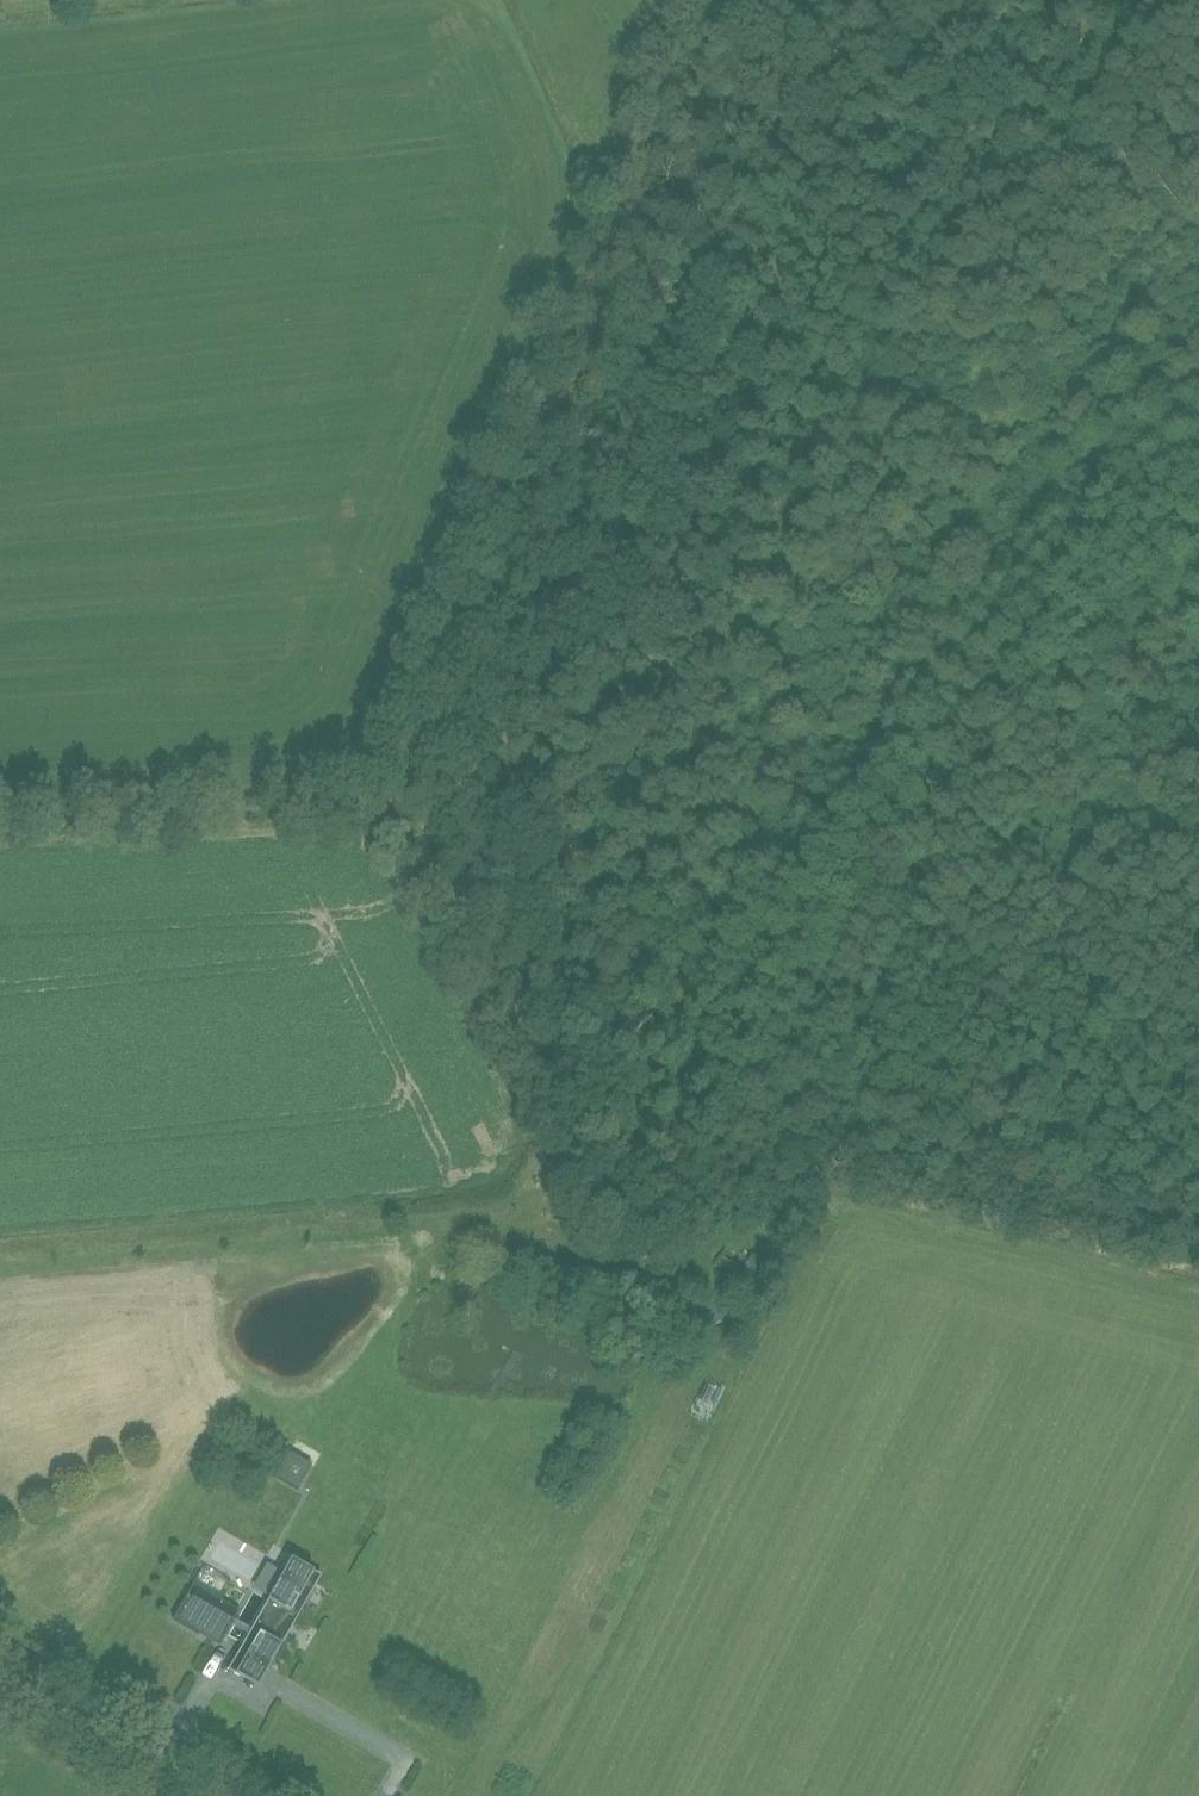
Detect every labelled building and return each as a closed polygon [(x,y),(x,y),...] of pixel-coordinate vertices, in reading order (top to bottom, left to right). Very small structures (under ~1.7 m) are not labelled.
[(311,1464),(291,1453),(277,1477),(297,1489),(311,1464)] [(321,1575),(291,1558),(251,1629),(234,1619),(239,1611),(192,1584),(172,1619),(219,1646),(231,1625),(248,1634),(228,1670),(258,1687),(321,1575)]
